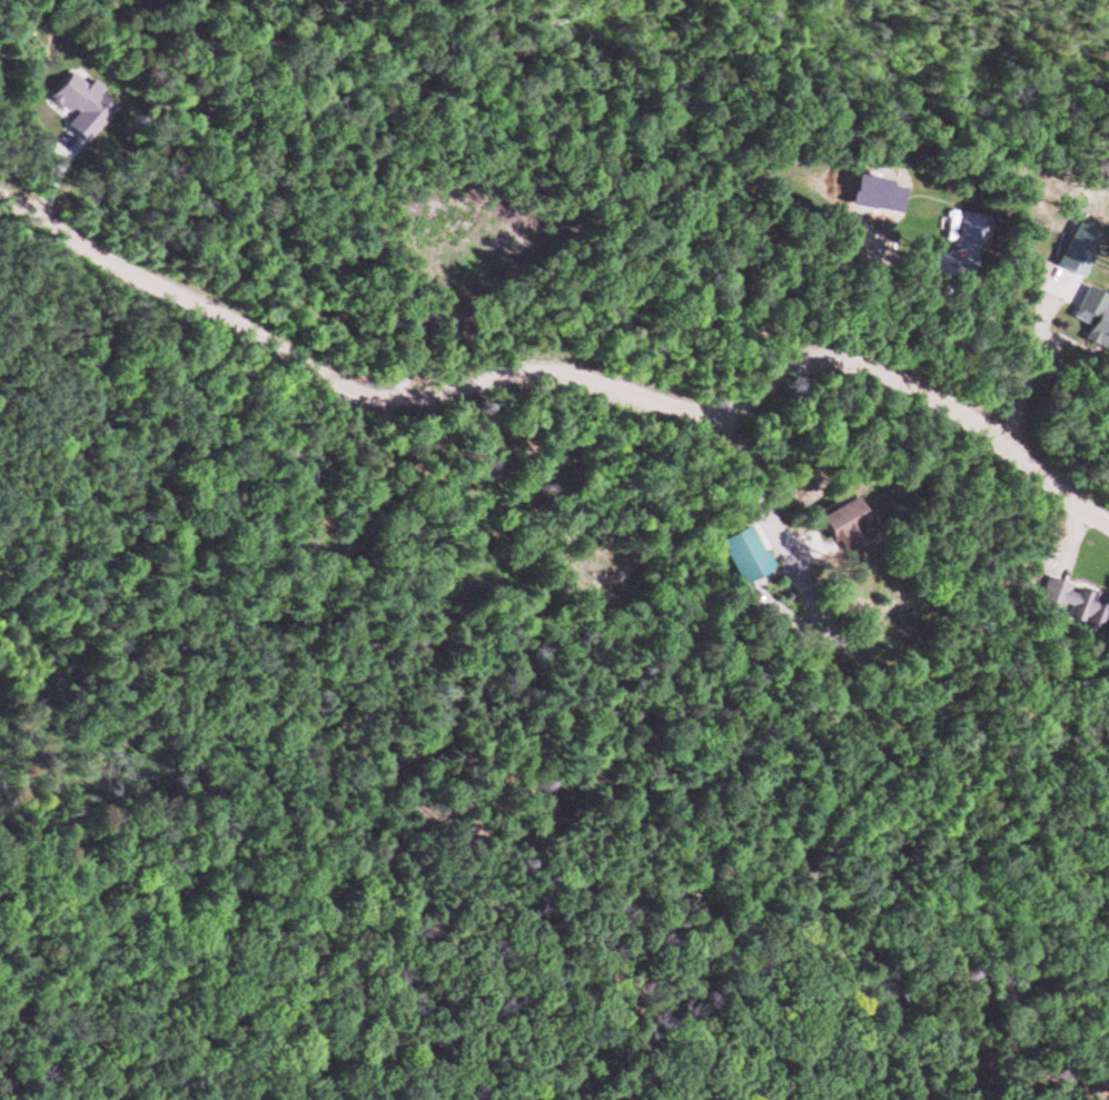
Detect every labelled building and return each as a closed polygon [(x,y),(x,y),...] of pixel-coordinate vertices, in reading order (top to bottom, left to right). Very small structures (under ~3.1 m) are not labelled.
[(67,117),(93,93),(87,87),(83,90),(70,76),(48,97),(67,117)] [(1059,588),(1051,608),(1074,618),(1082,599),(1059,588)]
